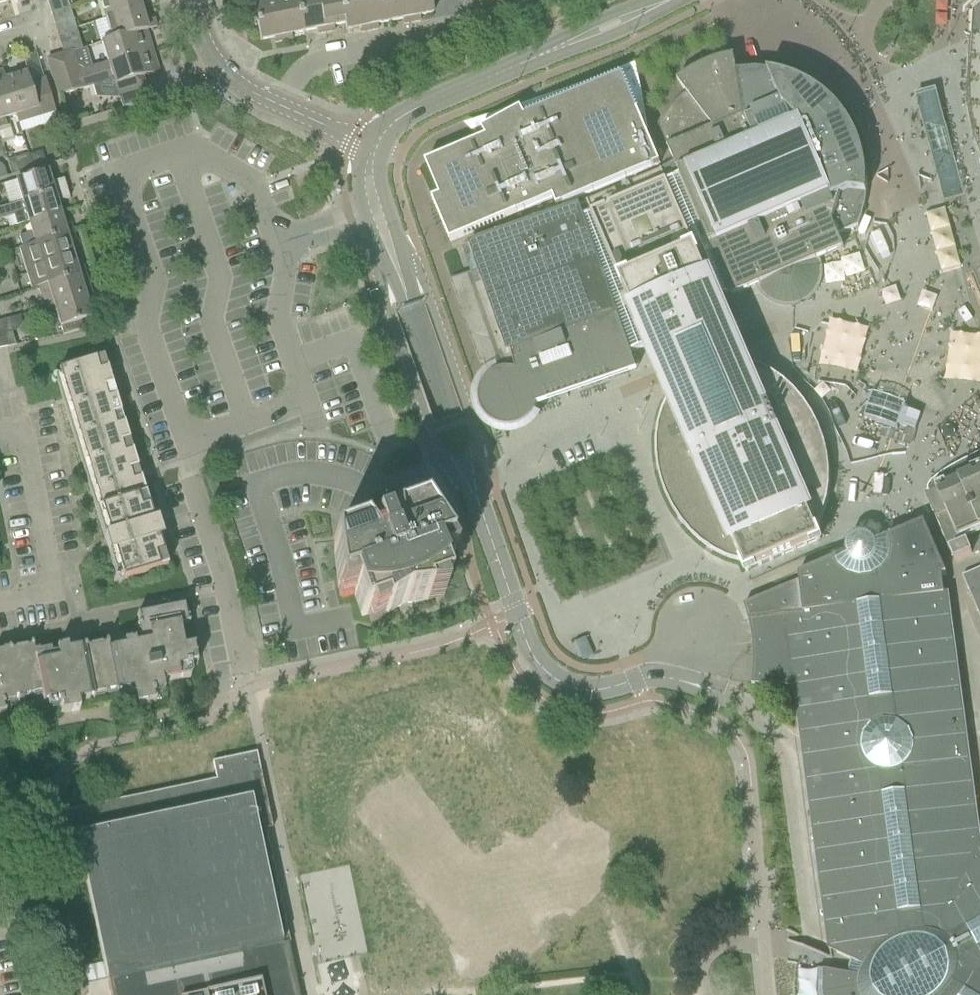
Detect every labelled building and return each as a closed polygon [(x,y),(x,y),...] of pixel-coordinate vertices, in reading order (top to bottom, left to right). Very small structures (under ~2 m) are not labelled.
[(140,10),(138,0),(98,0),(104,21),(140,10)] [(303,33),(296,0),(282,0),(275,1),(283,42),(291,40),(290,35),(303,33)] [(325,34),(318,0),(296,0),(303,33),(316,30),(317,35),(325,34)] [(346,31),(340,0),(318,0),(325,34),(334,32),(333,27),(344,25),(345,31),(346,31)] [(346,31),(359,28),(360,34),(369,32),(363,0),(340,0),(346,31)] [(389,22),(385,0),(363,0),(369,32),(377,30),(376,25),(389,22)] [(411,24),(407,0),(385,0),(389,22),(402,20),(403,25),(411,24)] [(430,0),(407,0),(411,24),(420,22),(419,17),(432,14),(430,0)] [(274,44),(283,42),(275,1),(253,6),(260,41),(273,38),(274,44)] [(972,11),(967,84),(968,105),(968,109),(972,130),(973,134),(979,154),(979,4),(972,11)] [(153,20),(144,22),(140,10),(104,21),(110,40),(99,43),(100,44),(156,28),(153,20)] [(73,20),(54,26),(56,35),(76,29),(73,20)] [(147,31),(156,28),(100,44),(106,64),(106,65),(151,51),(145,31),(147,31)] [(76,29),(56,35),(59,43),(78,38),(76,29)] [(79,73),(53,81),(58,97),(100,84),(101,86),(114,86),(118,98),(122,97),(125,107),(149,100),(142,77),(158,73),(151,51),(106,65),(79,73)] [(53,81),(79,73),(73,53),(73,52),(62,56),(47,60),(53,81)] [(843,248),(838,235),(858,226),(859,223),(860,219),(861,216),(862,212),(863,209),(864,205),(865,201),(865,198),(866,194),(866,190),(866,186),(866,183),(866,179),(866,175),(866,171),(865,167),(865,164),(864,160),(863,156),(862,152),(861,149),(860,145),(859,141),(857,138),(856,134),(854,131),(852,128),(850,124),(848,121),(846,118),(844,115),(841,112),(839,109),(836,106),(833,103),(831,101),(828,98),(825,95),(822,93),(819,91),(815,89),(812,87),(809,85),(806,83),(802,81),(799,80),(795,78),(791,77),(788,76),(784,75),(781,74),(777,73),(774,72),(771,72),(767,71),(776,92),(762,98),(750,71),(747,71),(743,71),(740,72),(736,72),(735,66),(735,63),(734,56),(731,57),(728,57),(724,58),(719,60),(712,62),(705,64),(702,66),(698,68),(694,70),(690,72),(687,74),(683,76),(680,78),(677,81),(681,87),(686,94),(682,97),(678,101),(675,104),(672,106),(670,108),(667,112),(663,117),(660,121),(658,125),(679,176),(666,181),(661,170),(633,182),(638,193),(621,201),(616,189),(586,202),(587,205),(580,208),(579,205),(468,244),(478,271),(450,280),(480,364),(484,363),(488,378),(486,379),(485,380),(485,381),(484,382),(483,383),(483,384),(482,385),(481,386),(481,387),(481,388),(480,389),(480,390),(480,391),(479,392),(479,393),(479,394),(479,395),(479,396),(479,397),(479,398),(479,399),(479,400),(479,401),(479,402),(479,403),(479,404),(479,405),(480,406),(480,407),(480,408),(480,409),(481,410),(481,411),(482,411),(482,412),(482,413),(483,414),(484,415),(484,416),(485,417),(486,418),(487,419),(487,420),(488,420),(489,421),(490,422),(491,423),(492,423),(493,424),(494,424),(495,425),(496,425),(497,426),(498,426),(499,427),(500,427),(501,427),(502,428),(503,428),(504,428),(505,428),(506,428),(507,428),(508,428),(509,428),(510,428),(511,428),(512,428),(513,428),(514,427),(515,427),(516,427),(517,427),(518,426),(519,426),(520,425),(521,425),(522,425),(523,424),(524,424),(525,423),(525,422),(526,422),(527,421),(528,420),(529,420),(529,419),(530,418),(531,418),(531,417),(532,416),(532,415),(533,414),(533,413),(534,412),(535,411),(535,410),(536,409),(536,408),(536,407),(536,406),(537,405),(575,391),(636,370),(633,362),(631,354),(648,346),(655,363),(661,376),(669,396),(667,400),(666,403),(664,407),(663,411),(662,415),(660,419),(659,423),(658,426),(658,430),(657,434),(657,438),(656,442),(656,447),(656,451),(656,455),(656,459),(657,463),(657,467),(658,471),(659,475),(660,479),(661,482),(662,486),(663,490),(665,494),(666,498),(668,501),(670,505),(672,508),(674,512),(676,515),(678,518),(681,522),(683,525),(686,528),(689,531),(692,534),(695,536),(698,539),(701,542),(704,544),(707,546),(711,549),(714,551),(718,553),(721,555),(725,556),(729,558),(732,559),(736,561),(740,562),(741,561),(745,572),(820,540),(815,529),(816,529),(818,526),(819,522),(821,518),(822,514),(824,510),(825,507),(826,503),(827,499),(827,495),(828,491),(828,487),(829,483),(829,479),(829,475),(829,471),(829,467),(828,463),(828,459),(827,455),(826,451),(825,447),(824,443),(823,439),(822,435),(820,431),(818,428),(817,424),(815,420),(813,417),(811,413),(809,410),(806,407),(804,404),(801,400),(799,397),(796,394),(793,392),(790,389),(787,386),(784,384),(780,381),(777,379),(774,377),(770,375),(767,373),(763,371),(759,369),(756,368),(752,366),(748,365),(744,364),(743,361),(736,344),(730,331),(717,301),(731,295),(731,296),(758,284),(759,285),(759,286),(760,287),(760,288),(761,289),(761,290),(762,291),(763,292),(763,293),(764,294),(765,295),(766,295),(767,296),(767,297),(768,297),(769,298),(770,299),(771,299),(772,300),(773,300),(774,301),(775,301),(776,302),(777,302),(778,303),(779,303),(780,303),(781,303),(782,304),(783,304),(784,304),(786,304),(787,304),(788,304),(789,304),(790,304),(791,304),(792,304),(793,303),(794,303),(795,303),(796,303),(797,302),(798,302),(800,302),(801,301),(802,301),(802,300),(803,300),(804,299),(805,298),(806,298),(807,297),(808,296),(809,296),(809,295),(810,294),(811,293),(812,293),(812,292),(813,291),(814,290),(814,289),(815,288),(815,287),(816,286),(816,285),(817,284),(817,283),(817,282),(818,281),(818,280),(818,279),(818,278),(819,277),(819,276),(819,275),(819,274),(819,272),(818,266),(816,260),(843,248)] [(4,80),(2,71),(0,72),(0,129),(6,127),(4,119),(15,115),(18,124),(18,123),(5,80),(4,80)] [(659,165),(643,127),(630,97),(638,94),(628,72),(524,117),(520,110),(481,131),(485,139),(425,164),(439,198),(431,201),(449,243),(557,197),(561,206),(583,197),(659,165)] [(45,79),(29,84),(26,73),(5,80),(18,123),(55,113),(45,79)] [(937,93),(936,89),(914,95),(915,99),(942,200),(964,194),(937,93)] [(33,169),(45,165),(41,152),(29,156),(33,169)] [(11,176),(32,170),(28,155),(7,161),(11,176)] [(63,180),(50,184),(46,172),(13,181),(20,202),(20,203),(66,189),(63,180)] [(69,199),(66,189),(20,203),(20,202),(0,209),(0,221),(12,217),(15,227),(28,223),(59,214),(56,203),(69,199)] [(63,227),(59,214),(28,223),(32,234),(19,238),(22,248),(71,233),(69,225),(63,227)] [(71,233),(22,248),(18,249),(24,269),(72,255),(68,243),(74,241),(71,233)] [(30,290),(38,288),(84,274),(81,266),(75,268),(72,255),(24,269),(30,290)] [(44,308),(53,306),(84,296),(88,295),(89,292),(84,274),(38,288),(44,308)] [(86,320),(91,318),(84,296),(53,306),(62,336),(89,328),(86,320)] [(9,327),(7,320),(0,322),(0,349),(15,346),(9,327)] [(66,399),(111,386),(103,357),(58,371),(66,399)] [(75,427),(120,413),(111,386),(66,399),(75,427)] [(83,454),(128,441),(120,413),(75,427),(83,454)] [(92,482),(136,468),(128,441),(83,454),(92,482)] [(145,496),(140,480),(136,468),(92,482),(100,509),(145,496)] [(931,491),(924,494),(926,498),(954,563),(972,556),(972,557),(979,553),(979,470),(931,491)] [(109,538),(154,524),(145,496),(100,509),(109,538)] [(446,552),(438,539),(421,512),(392,522),(394,544),(389,546),(383,527),(371,531),(378,550),(373,552),(361,533),(332,543),(337,590),(349,586),(361,618),(381,611),(383,616),(403,604),(426,601),(425,596),(445,589),(434,556),(446,552)] [(946,574),(924,523),(924,522),(886,538),(886,539),(887,541),(888,545),(889,550),(888,555),(887,559),(885,563),(882,567),(879,571),(877,572),(875,573),(870,576),(869,576),(865,577),(862,577),(857,577),(852,575),(848,573),(844,571),(841,567),(838,563),(837,561),(835,558),(798,574),(774,583),(775,585),(798,575),(799,581),(744,605),(748,621),(792,616),(836,954),(850,961),(848,967),(846,974),(818,969),(818,994),(979,994),(979,840),(979,839),(946,593),(944,594),(941,576),(946,574)] [(122,581),(167,567),(158,538),(113,552),(122,581)] [(979,587),(979,569),(962,576),(969,591),(979,587)] [(979,615),(979,587),(969,591),(979,616),(979,615)] [(188,619),(185,619),(183,607),(136,617),(138,627),(135,628),(137,635),(139,634),(141,645),(134,646),(133,642),(123,644),(124,649),(113,651),(113,649),(108,650),(107,643),(77,648),(78,650),(67,652),(66,648),(38,653),(37,651),(33,652),(31,645),(19,648),(29,697),(40,695),(42,704),(47,703),(48,708),(58,706),(60,715),(68,713),(68,714),(79,712),(77,702),(89,700),(121,694),(122,701),(134,698),(135,707),(155,703),(153,695),(163,693),(161,684),(189,678),(187,668),(196,666),(193,647),(183,649),(179,626),(189,625),(188,619)] [(573,643),(581,662),(592,657),(585,642),(584,638),(573,643)] [(29,697),(19,648),(2,651),(2,653),(0,653),(0,714),(5,713),(3,705),(18,702),(18,699),(29,697)] [(45,817),(58,875),(83,870),(106,982),(107,982),(108,984),(110,994),(299,994),(287,941),(289,941),(265,828),(269,828),(253,754),(248,755),(212,763),(215,781),(45,817)]
